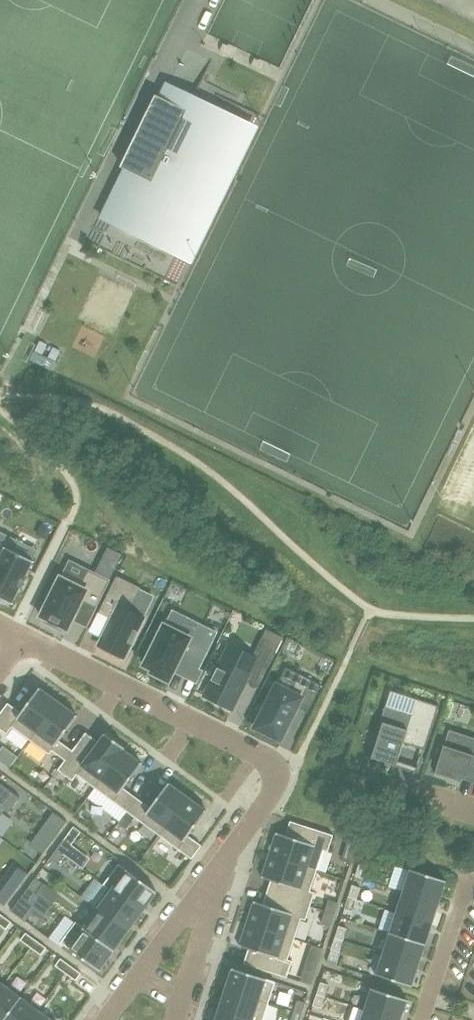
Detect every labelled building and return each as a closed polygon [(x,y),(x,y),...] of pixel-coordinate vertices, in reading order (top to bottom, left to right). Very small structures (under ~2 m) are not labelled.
[(198,99),(169,84),(147,129),(143,127),(142,129),(146,131),(142,139),(139,137),(138,139),(141,141),(128,167),(127,166),(126,169),(131,171),(108,217),(103,215),(102,218),(133,233),(149,240),(149,241),(156,244),(168,250),(206,172),(210,173),(215,162),(212,161),(233,116),(222,111),(222,110),(212,105),(212,106),(198,99)] [(12,604),(13,603),(12,603),(20,587),(21,588),(22,587),(19,586),(22,580),(25,581),(25,580),(23,579),(32,562),(33,563),(34,562),(33,561),(7,548),(12,537),(0,531),(0,598),(12,604)] [(108,547),(103,560),(116,566),(122,554),(108,547)] [(41,617),(44,618),(42,622),(62,632),(64,628),(68,630),(82,600),(97,607),(110,580),(89,570),(84,581),(63,571),(41,617)] [(112,619),(99,646),(124,658),(144,618),(129,611),(141,588),(117,576),(98,613),(112,619)] [(164,625),(144,666),(153,670),(151,673),(168,681),(179,660),(198,670),(217,633),(196,622),(189,637),(164,625)] [(263,646),(256,660),(269,666),(276,652),(263,646)] [(227,651),(205,696),(232,709),(254,665),(227,651)] [(300,674),(291,692),(277,685),(255,728),(280,740),(297,707),(308,713),(322,685),(300,674)] [(30,740),(58,702),(56,700),(58,697),(45,688),(43,691),(39,688),(21,713),(8,703),(0,714),(0,730),(7,735),(12,727),(30,740)] [(403,743),(425,750),(439,706),(416,699),(411,714),(389,707),(374,754),(370,752),(369,757),(396,766),(398,762),(397,761),(403,743)] [(52,751),(65,760),(72,751),(59,741),(78,716),(58,702),(30,740),(49,754),(52,751)] [(435,773),(461,782),(463,776),(467,777),(467,775),(473,778),(473,738),(449,730),(435,773)] [(86,760),(72,751),(65,760),(58,770),(73,781),(77,775),(95,788),(124,747),(105,733),(86,760)] [(127,812),(137,798),(124,788),(142,763),(124,750),(125,748),(124,747),(95,788),(127,812)] [(5,810),(9,813),(20,798),(0,783),(0,817),(5,810)] [(150,808),(137,798),(127,812),(159,836),(188,797),(169,783),(150,808)] [(192,859),(202,846),(188,836),(207,811),(203,808),(205,805),(193,796),(190,799),(188,797),(159,836),(192,859)] [(44,853),(67,822),(54,812),(31,843),(44,853)] [(134,818),(128,814),(121,824),(127,828),(134,818)] [(276,835),(269,855),(317,871),(323,851),(328,852),(333,836),(290,821),(285,836),(276,833),(276,835)] [(64,840),(57,849),(63,854),(70,845),(64,840)] [(349,841),(347,848),(359,852),(361,845),(349,841)] [(56,864),(63,854),(57,849),(49,859),(56,864)] [(310,892),(317,871),(269,855),(262,878),(271,881),(267,893),(310,907),(314,893),(310,892)] [(412,861),(403,858),(401,866),(410,869),(412,861)] [(104,884),(142,912),(157,892),(119,864),(104,884)] [(0,886),(0,903),(5,906),(29,874),(16,865),(0,886)] [(355,876),(363,879),(367,867),(359,865),(355,876)] [(438,903),(445,882),(446,882),(447,881),(410,869),(409,870),(410,871),(403,892),(438,903)] [(35,878),(28,888),(35,893),(42,883),(35,878)] [(128,932),(142,912),(104,884),(103,885),(107,888),(93,906),(128,932)] [(352,885),(348,897),(357,900),(361,888),(352,885)] [(21,898),(11,911),(25,921),(34,909),(44,916),(52,905),(35,893),(28,888),(21,898)] [(396,913),(432,924),(438,903),(403,892),(396,913)] [(310,907),(267,893),(263,904),(254,901),(247,924),(294,939),(301,919),(305,921),(310,907)] [(344,909),(353,911),(357,900),(348,897),(344,909)] [(325,911),(334,914),(337,903),(329,900),(325,911)] [(128,932),(93,906),(93,907),(97,910),(84,928),(76,922),(75,923),(114,951),(128,932)] [(334,914),(325,911),(321,923),(330,926),(334,914)] [(396,913),(390,933),(389,932),(389,933),(426,945),(426,944),(425,944),(432,924),(396,913)] [(6,929),(11,922),(1,915),(0,916),(0,924),(6,929)] [(61,943),(99,971),(114,951),(75,923),(61,943)] [(288,960),(294,939),(247,924),(239,946),(248,949),(244,964),(287,978),(292,962),(288,960)] [(335,938),(343,941),(347,929),(339,926),(335,938)] [(389,933),(389,934),(383,954),(418,965),(425,945),(426,945),(389,933)] [(36,941),(26,934),(22,940),(31,947),(36,941)] [(335,938),(331,950),(339,952),(343,941),(335,938)] [(36,941),(31,947),(41,954),(46,948),(36,941)] [(412,986),(412,985),(418,965),(383,954),(376,974),(375,974),(375,975),(412,987),(412,986)] [(56,965),(66,972),(70,966),(61,959),(56,965)] [(75,980),(80,973),(70,966),(66,972),(75,980)] [(232,970),(225,989),(268,1003),(275,982),(232,968),(232,970)] [(312,981),(315,972),(305,968),(302,978),(312,981)] [(329,985),(320,982),(316,994),(325,997),(329,985)] [(3,985),(0,989),(0,1019),(4,1019),(21,997),(21,996),(20,997),(3,985)] [(406,1001),(407,1001),(408,1000),(371,988),(370,989),(371,989),(365,1010),(396,1019),(400,1019),(406,1001)] [(219,1010),(249,1019),(263,1019),(268,1003),(225,989),(219,1010)] [(316,994),(313,1006),(321,1009),(325,997),(316,994)] [(39,1011),(21,998),(22,997),(21,997),(4,1019),(32,1019),(39,1011)] [(301,1014),(305,1003),(297,1000),(293,1011),(301,1014)] [(219,1010),(215,1019),(249,1019),(219,1010)] [(365,1010),(361,1019),(396,1019),(365,1010)] [(39,1011),(32,1019),(51,1019),(39,1011)] [(301,1014),(293,1011),(290,1019),(299,1019),(301,1014)]
